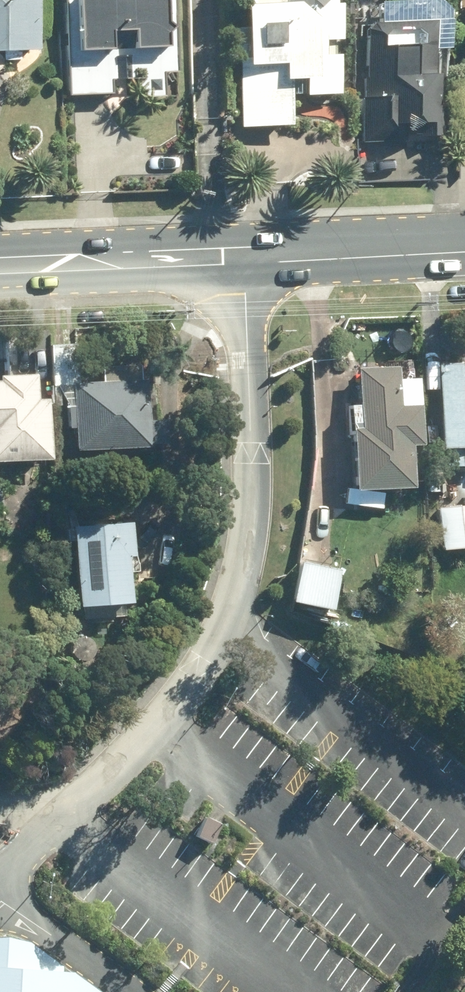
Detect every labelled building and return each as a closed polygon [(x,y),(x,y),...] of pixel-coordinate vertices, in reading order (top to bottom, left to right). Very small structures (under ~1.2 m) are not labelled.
[(4,49),(5,60),(20,59),(20,50),(39,50),(37,0),(0,0),(0,50),(4,49)] [(69,93),(111,92),(111,80),(143,79),(138,85),(144,90),(144,97),(164,97),(164,71),(177,72),(175,0),(66,0),(69,93)] [(247,26),(237,26),(237,39),(246,39),(246,43),(236,43),(236,58),(240,58),(241,125),(292,123),(291,94),(340,93),(339,53),(334,53),(334,40),(341,40),(340,3),(335,3),(335,0),(246,0),(247,26)] [(365,99),(360,99),(362,142),(407,139),(407,136),(446,134),(445,105),(439,106),(437,73),(435,73),(434,49),(450,48),(448,10),(436,10),(436,0),(405,0),(377,1),(378,23),(372,23),(372,29),(364,28),(366,72),(365,72),(365,99)] [(139,368),(101,369),(102,382),(78,383),(77,345),(51,347),(53,385),(61,385),(62,406),(65,406),(66,429),(77,429),(78,450),(149,447),(149,444),(166,444),(166,419),(148,420),(146,380),(140,380),(139,368)] [(438,364),(443,466),(464,464),(464,363),(438,364)] [(354,434),(355,490),(412,488),(411,447),(420,446),(419,405),(400,406),(399,366),(359,368),(360,404),(350,405),(351,434),(354,434)] [(0,381),(0,461),(51,459),(48,398),(37,399),(36,375),(1,377),(1,381),(0,381)] [(439,508),(442,548),(464,547),(464,506),(439,508)] [(130,523),(71,528),(78,607),(131,601),(127,556),(133,555),(130,523)] [(300,563),(292,601),(333,609),(341,571),(300,563)] [(313,618),(323,620),(325,613),(315,611),(313,618)] [(207,818),(197,838),(211,845),(220,825),(207,818)] [(94,987),(29,934),(0,941),(0,991),(93,991),(94,987)]
